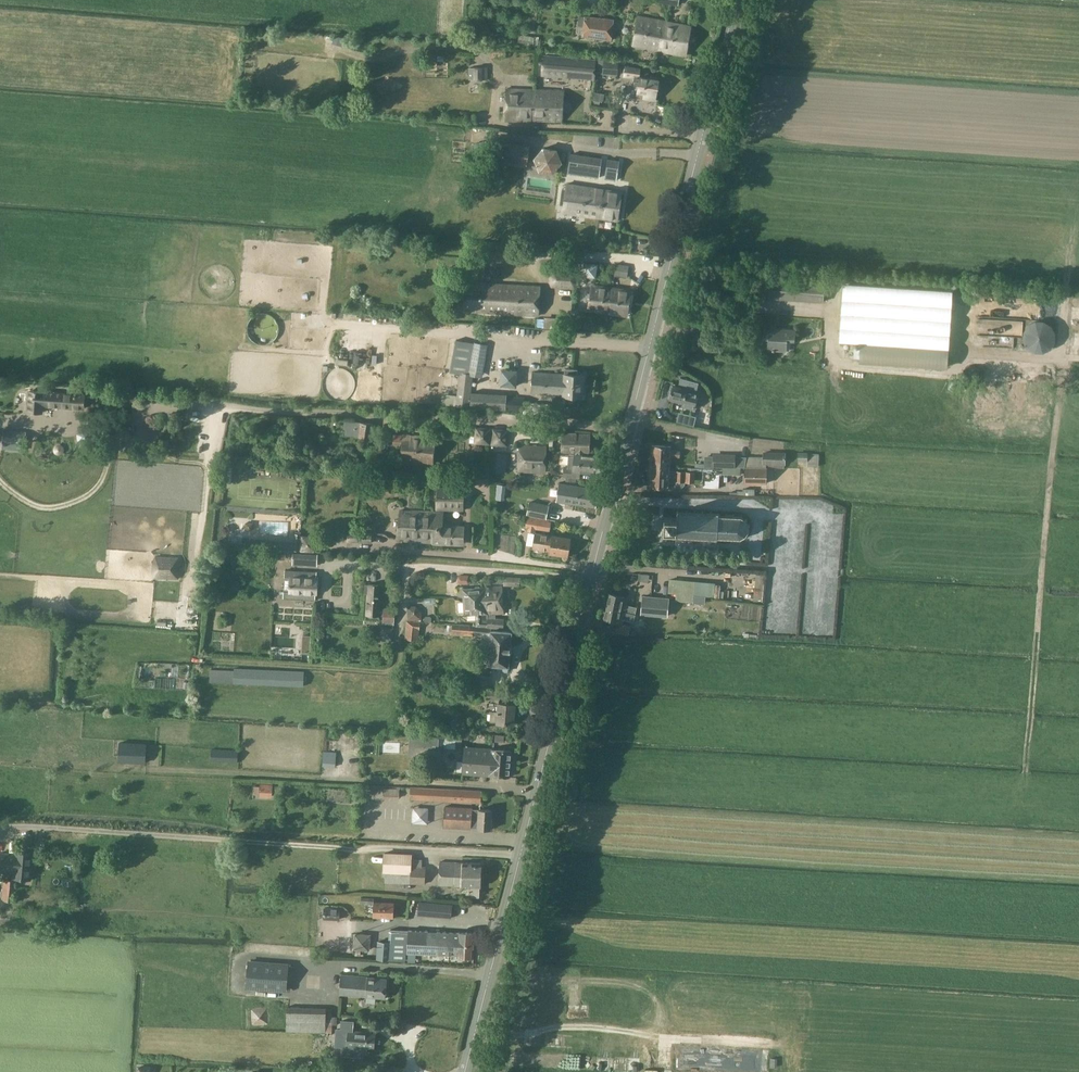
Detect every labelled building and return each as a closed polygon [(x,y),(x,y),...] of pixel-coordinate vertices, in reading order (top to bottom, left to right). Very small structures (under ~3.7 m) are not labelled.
[(584,26),(583,35),(611,39),(613,20),(585,16),(584,26)] [(639,17),(634,45),(658,49),(661,32),(664,33),(666,22),(639,17)] [(664,33),(661,32),(658,49),(685,54),(690,26),(666,22),(664,33)] [(535,37),(519,35),(518,42),(534,45),(535,37)] [(489,57),(505,57),(505,46),(489,46),(489,57)] [(596,60),(544,55),(542,75),(595,79),(596,60)] [(617,76),(619,61),(604,60),(602,75),(617,76)] [(640,69),(626,67),(625,76),(635,78),(632,96),(655,100),(659,81),(641,78),(638,78),(640,69)] [(487,79),(487,68),(469,68),(469,79),(487,79)] [(534,90),(505,88),(505,120),(534,121),(534,90)] [(563,91),(534,90),(534,121),(561,121),(563,91)] [(601,93),(594,92),(593,100),(600,101),(601,93)] [(568,173),(599,178),(602,159),(571,154),(568,173)] [(608,159),(605,179),(617,180),(619,161),(608,159)] [(566,183),(562,214),(564,214),(590,218),(600,219),(602,203),(621,206),(623,191),(594,187),(566,183)] [(602,203),(600,219),(618,222),(620,211),(621,206),(602,203)] [(597,264),(585,262),(583,275),(595,277),(597,264)] [(616,265),(614,276),(627,277),(628,266),(616,265)] [(550,286),(576,288),(576,273),(551,272),(550,286)] [(466,282),(463,311),(540,314),(542,287),(496,283),(466,282)] [(588,309),(609,312),(613,289),(592,286),(588,309)] [(628,315),(631,292),(613,289),(609,312),(628,315)] [(544,327),(557,327),(558,318),(544,318),(544,327)] [(764,329),(763,339),(768,339),(768,350),(787,351),(787,340),(795,341),(796,330),(780,329),(780,330),(764,329)] [(454,354),(451,372),(459,373),(455,406),(468,408),(472,375),(482,377),(488,345),(475,342),(472,357),(454,354)] [(532,372),(531,393),(582,396),(584,375),(578,375),(578,369),(565,369),(564,374),(532,372)] [(673,385),(669,399),(683,402),(682,407),(694,410),(698,392),(696,391),(698,382),(680,378),(678,387),(673,385)] [(43,407),(85,410),(85,394),(28,390),(26,412),(43,414),(43,407)] [(471,407),(524,411),(525,397),(507,396),(507,394),(472,392),(471,407)] [(442,395),(441,405),(453,406),(454,396),(442,395)] [(563,400),(553,399),(552,408),(563,408),(563,400)] [(696,417),(679,413),(677,421),(694,425),(696,417)] [(355,436),(372,439),(374,424),(357,421),(346,420),(345,426),(347,427),(346,435),(355,436)] [(82,428),(77,434),(78,441),(83,445),(90,445),(95,438),(94,432),(90,428),(82,428)] [(476,428),(474,443),(489,444),(491,429),(476,428)] [(493,429),(492,443),(506,445),(507,430),(493,429)] [(26,431),(3,430),(2,441),(26,442),(26,431)] [(219,450),(222,432),(217,431),(214,450),(219,450)] [(402,444),(401,462),(433,465),(436,437),(394,434),(393,443),(402,444)] [(576,454),(585,455),(585,453),(589,454),(590,435),(561,434),(561,452),(576,452),(576,454)] [(546,447),(520,446),(518,471),(545,472),(546,447)] [(650,456),(650,466),(670,466),(671,461),(671,457),(674,457),(679,457),(680,451),(671,451),(671,446),(652,446),(651,456),(650,456)] [(304,458),(313,460),(315,450),(306,448),(304,458)] [(576,454),(576,455),(569,455),(568,463),(603,466),(604,458),(585,456),(585,455),(576,454)] [(763,454),(763,464),(785,465),(786,454),(763,454)] [(703,471),(702,488),(719,489),(720,474),(720,466),(734,467),(734,458),(734,457),(734,456),(714,456),(714,466),(713,466),(713,469),(704,468),(703,468),(703,471)] [(580,479),(581,472),(602,474),(603,466),(568,463),(568,467),(564,466),(563,477),(580,479)] [(650,466),(650,476),(677,478),(677,472),(674,471),(670,471),(670,466),(650,466)] [(767,484),(767,467),(744,467),(744,483),(767,484)] [(677,478),(677,482),(685,482),(686,471),(677,471),(677,472),(677,478)] [(686,471),(685,482),(695,483),(695,472),(686,471)] [(650,476),(650,486),(669,487),(669,483),(677,483),(677,482),(677,478),(650,476)] [(581,506),(584,487),(558,483),(555,501),(581,506)] [(438,509),(464,510),(465,488),(438,487),(438,509)] [(593,508),(596,489),(584,487),(581,506),(593,508)] [(526,515),(546,519),(549,505),(529,501),(526,515)] [(443,543),(444,526),(444,512),(401,510),(397,541),(432,543),(443,543)] [(685,537),(685,539),(686,539),(687,537),(693,537),(693,539),(694,539),(694,537),(701,538),(701,540),(702,540),(702,538),(708,538),(708,540),(710,540),(710,538),(716,538),(716,539),(718,539),(718,537),(724,537),(724,539),(726,539),(726,537),(731,537),(731,540),(733,540),(733,538),(739,538),(739,540),(741,539),(740,538),(744,536),(746,537),(747,536),(745,534),(748,531),(749,532),(750,531),(748,530),(749,526),(751,526),(751,525),(749,525),(747,521),(748,520),(747,519),(746,520),(742,518),(743,516),(742,516),(741,518),(735,517),(735,515),(734,515),(734,517),(728,517),(728,515),(727,515),(727,517),(721,516),(722,515),(720,515),(720,514),(719,514),(719,515),(712,514),(713,512),(711,512),(711,514),(705,514),(705,512),(703,512),(703,514),(697,513),(697,511),(695,511),(695,513),(689,513),(689,511),(687,511),(687,513),(680,512),(680,510),(678,510),(678,518),(665,517),(664,530),(669,530),(669,531),(670,532),(672,532),(674,531),(677,531),(676,538),(678,538),(678,537),(685,537)] [(549,520),(527,516),(525,527),(528,528),(527,531),(535,533),(536,529),(550,531),(551,521),(549,521),(549,520)] [(465,527),(444,526),(443,543),(464,544),(465,527)] [(348,541),(372,543),(373,533),(349,531),(348,541)] [(533,549),(550,551),(552,536),(535,533),(533,549)] [(552,536),(550,551),(549,554),(567,557),(571,539),(552,536)] [(292,565),(317,566),(318,554),(293,552),(292,565)] [(152,573),(154,579),(178,579),(181,573),(181,564),(179,557),(155,556),(152,563),(152,573)] [(283,598),(315,600),(316,595),(317,595),(318,577),(317,577),(317,572),(285,570),(285,577),(290,577),(289,592),(284,591),(283,598)] [(763,602),(765,575),(756,574),(753,601),(763,602)] [(468,575),(460,575),(458,576),(458,582),(459,584),(468,584),(470,583),(470,577),(468,575)] [(494,585),(505,585),(503,577),(493,577),(494,585)] [(669,579),(668,593),(676,594),(676,602),(693,603),(694,595),(695,581),(669,579)] [(369,591),(368,591),(366,614),(379,615),(379,619),(382,619),(382,624),(393,625),(394,608),(383,608),(383,611),(379,611),(380,601),(378,601),(379,586),(369,585),(369,591)] [(487,587),(488,598),(489,614),(489,619),(488,627),(495,628),(505,627),(504,618),(496,619),(496,613),(505,613),(503,586),(487,587)] [(463,590),(464,600),(488,598),(487,587),(463,590)] [(609,594),(606,608),(625,612),(635,614),(637,607),(626,605),(628,598),(609,594)] [(642,596),(641,615),(668,617),(668,611),(669,599),(669,598),(642,596)] [(478,626),(488,627),(489,619),(489,614),(488,598),(464,600),(465,616),(475,615),(476,626),(478,626)] [(408,620),(422,620),(422,612),(416,606),(407,606),(408,620)] [(606,608),(604,618),(623,622),(624,619),(629,620),(629,622),(633,623),(634,621),(635,614),(625,612),(606,608)] [(406,620),(405,639),(412,640),(412,642),(418,642),(418,640),(420,629),(419,629),(420,622),(406,620)] [(453,624),(452,634),(472,636),(473,634),(483,635),(480,662),(488,663),(488,665),(498,665),(497,671),(508,672),(508,666),(509,666),(511,632),(491,630),(491,628),(478,626),(453,624)] [(635,635),(637,627),(617,624),(616,632),(629,634),(635,635)] [(382,627),(381,639),(392,640),(393,627),(382,627)] [(233,683),(304,687),(304,673),(234,670),(216,670),(216,681),(233,682),(233,683)] [(404,682),(413,682),(413,674),(404,674),(404,682)] [(486,691),(486,698),(499,699),(500,692),(486,691)] [(497,722),(513,724),(515,704),(498,703),(498,712),(490,711),(490,722),(497,722)] [(456,737),(415,735),(414,756),(442,757),(443,747),(456,748),(456,743),(462,743),(462,735),(457,734),(456,737)] [(119,762),(143,763),(146,763),(147,744),(120,743),(119,762)] [(457,761),(456,772),(463,772),(463,774),(482,775),(487,776),(487,771),(491,771),(492,749),(465,747),(464,761),(457,761)] [(211,761),(238,762),(238,751),(212,749),(211,761)] [(487,771),(487,776),(510,778),(512,750),(492,749),(491,771),(487,771)] [(336,757),(323,757),(322,766),(336,767),(336,757)] [(272,798),(273,785),(260,784),(259,797),(272,798)] [(481,790),(411,787),(410,799),(480,803),(481,790)] [(444,827),(471,829),(471,828),(477,828),(491,829),(492,810),(479,809),(479,810),(472,810),(472,808),(445,807),(444,827)] [(16,854),(0,853),(0,856),(0,870),(15,871),(14,878),(31,880),(33,854),(17,852),(16,854)] [(382,871),(410,873),(411,853),(383,852),(382,871)] [(412,861),(411,884),(425,885),(425,868),(422,867),(422,861),(412,861)] [(469,896),(480,897),(480,887),(481,863),(462,863),(439,862),(439,885),(462,886),(467,886),(467,888),(466,888),(466,895),(469,895),(469,896)] [(5,901),(14,901),(16,881),(5,880),(3,899),(5,901)] [(361,898),(360,903),(373,904),(373,917),(393,918),(394,903),(374,902),(374,898),(361,898)] [(452,905),(439,903),(438,917),(451,918),(452,905)] [(324,917),(339,918),(339,909),(324,908),(324,917)] [(378,941),(377,959),(388,959),(405,961),(407,933),(408,933),(408,930),(390,929),(390,931),(389,942),(378,941)] [(457,957),(473,958),(475,933),(459,932),(458,933),(408,930),(408,933),(407,952),(457,956),(457,957)] [(353,949),(369,950),(370,935),(355,933),(353,949)] [(249,962),(247,988),(286,991),(288,965),(249,962)] [(387,979),(341,975),(339,995),(385,999),(387,979)] [(286,1031),(325,1032),(326,1016),(332,1016),(332,1008),(286,1007),(286,1031)] [(336,1029),(335,1046),(343,1046),(342,1055),(359,1056),(360,1051),(366,1051),(366,1048),(374,1049),(375,1033),(365,1032),(365,1033),(360,1032),(360,1031),(352,1031),(352,1023),(344,1022),(343,1030),(336,1029)]
